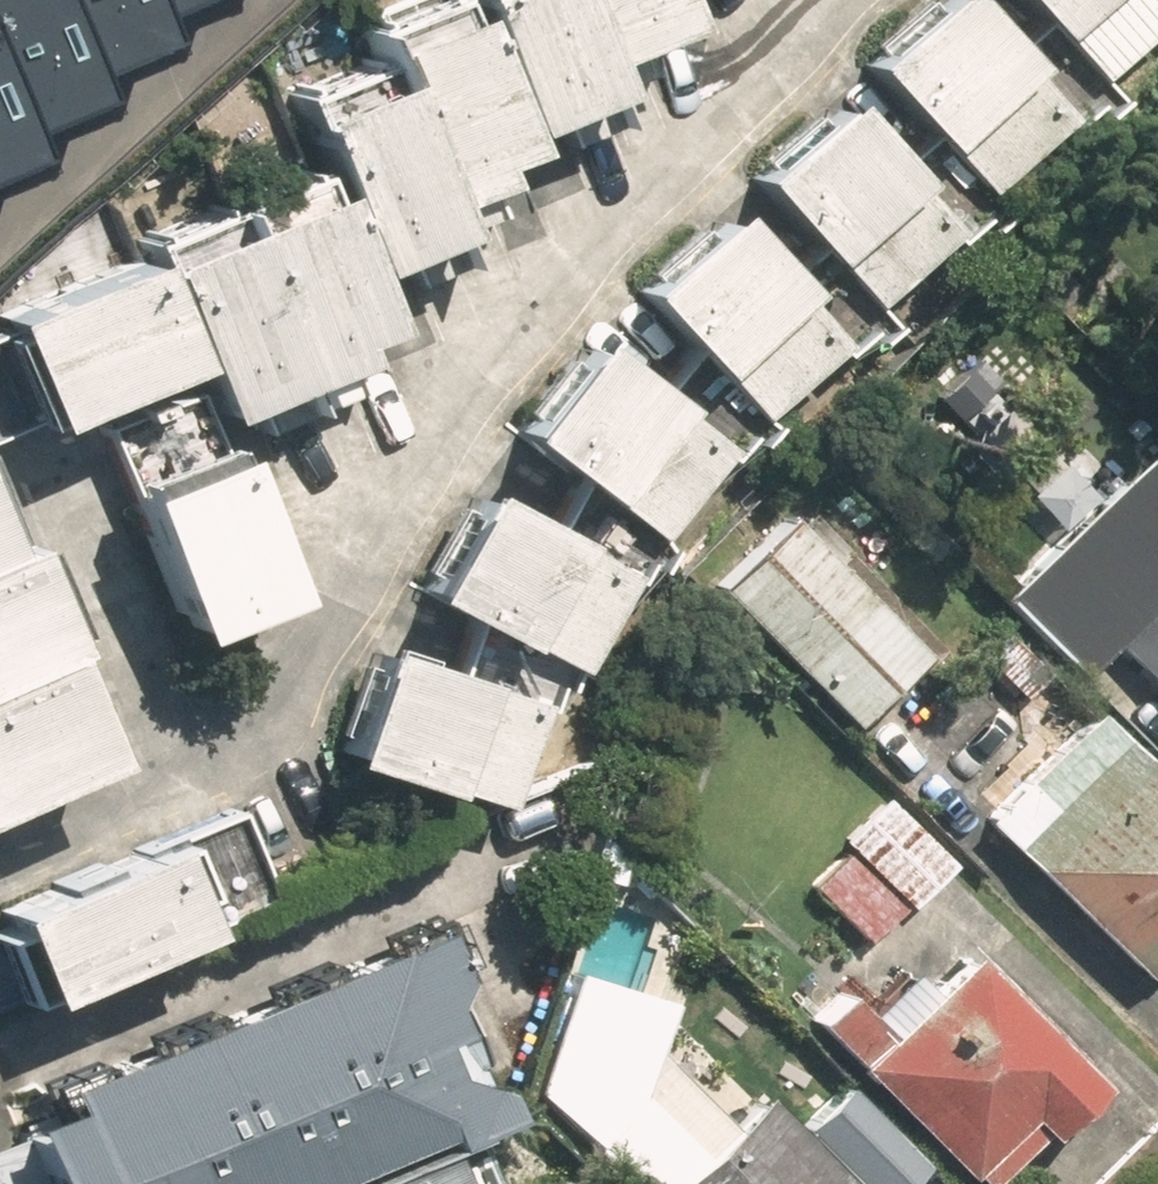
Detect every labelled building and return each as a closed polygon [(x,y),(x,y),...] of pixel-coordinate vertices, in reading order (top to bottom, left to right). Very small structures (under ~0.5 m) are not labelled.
[(40,85),(5,0),(0,0),(0,136),(53,114),(40,85)] [(108,25),(98,0),(5,0),(40,85),(120,52),(108,25)] [(108,25),(169,0),(98,0),(108,25)] [(404,4),(471,158),(536,130),(548,157),(587,140),(525,0),(413,0),(404,4)] [(587,140),(621,126),(609,98),(642,83),(629,56),(651,47),(630,0),(525,0),(587,140)] [(1131,0),(951,0),(1011,55),(1018,47),(1072,98),(1148,17),(1131,0)] [(321,40),(334,69),(428,284),(469,267),(456,237),(498,219),(471,158),(404,4),(321,40)] [(911,5),(817,93),(889,171),(909,152),(955,202),(1029,132),(911,5)] [(249,106),(283,185),(331,294),(360,282),(385,271),(396,298),(428,284),(334,69),(249,106)] [(918,246),(796,119),(709,203),(783,280),(794,268),(842,318),(918,246)] [(163,379),(193,448),(210,440),(230,432),(237,448),(292,424),(202,220),(180,171),(89,210),(115,270),(163,379)] [(283,185),(202,220),(292,424),(356,396),(333,344),(379,325),(360,282),(331,294),(283,185)] [(803,365),(688,236),(596,318),(668,400),(681,388),(724,436),(803,365)] [(163,379),(115,270),(0,319),(0,449),(163,379)] [(688,464),(546,366),(478,465),(559,521),(569,507),(630,549),(688,464)] [(280,601),(210,440),(193,448),(199,461),(82,512),(146,659),(280,601)] [(1127,467),(989,611),(1070,689),(1096,661),(1157,721),(1157,497),(1127,467)] [(600,589),(438,508),(384,617),(480,665),(485,655),(550,688),(600,589)] [(781,527),(710,599),(843,731),(914,660),(781,527)] [(83,783),(38,678),(49,674),(3,567),(0,568),(0,818),(83,783)] [(306,796),(404,818),(408,801),(490,819),(513,717),(333,676),(306,796)] [(1078,725),(970,835),(1129,992),(1157,962),(1157,804),(1078,725)] [(940,873),(871,803),(827,846),(840,859),(808,890),(864,947),(940,873)] [(217,819),(0,914),(0,1024),(257,912),(217,819)] [(465,1113),(388,934),(3,1099),(12,1120),(0,1125),(0,1183),(299,1183),(465,1113)] [(963,959),(899,1029),(860,993),(822,1034),(986,1183),(1010,1183),(1100,1085),(963,959)] [(633,1183),(918,1183),(933,1168),(849,1086),(805,1130),(777,1103),(718,1163),(651,1098),(680,1021),(584,985),(543,1096),(633,1183)] [(382,1154),(312,1183),(395,1183),(382,1154)]
